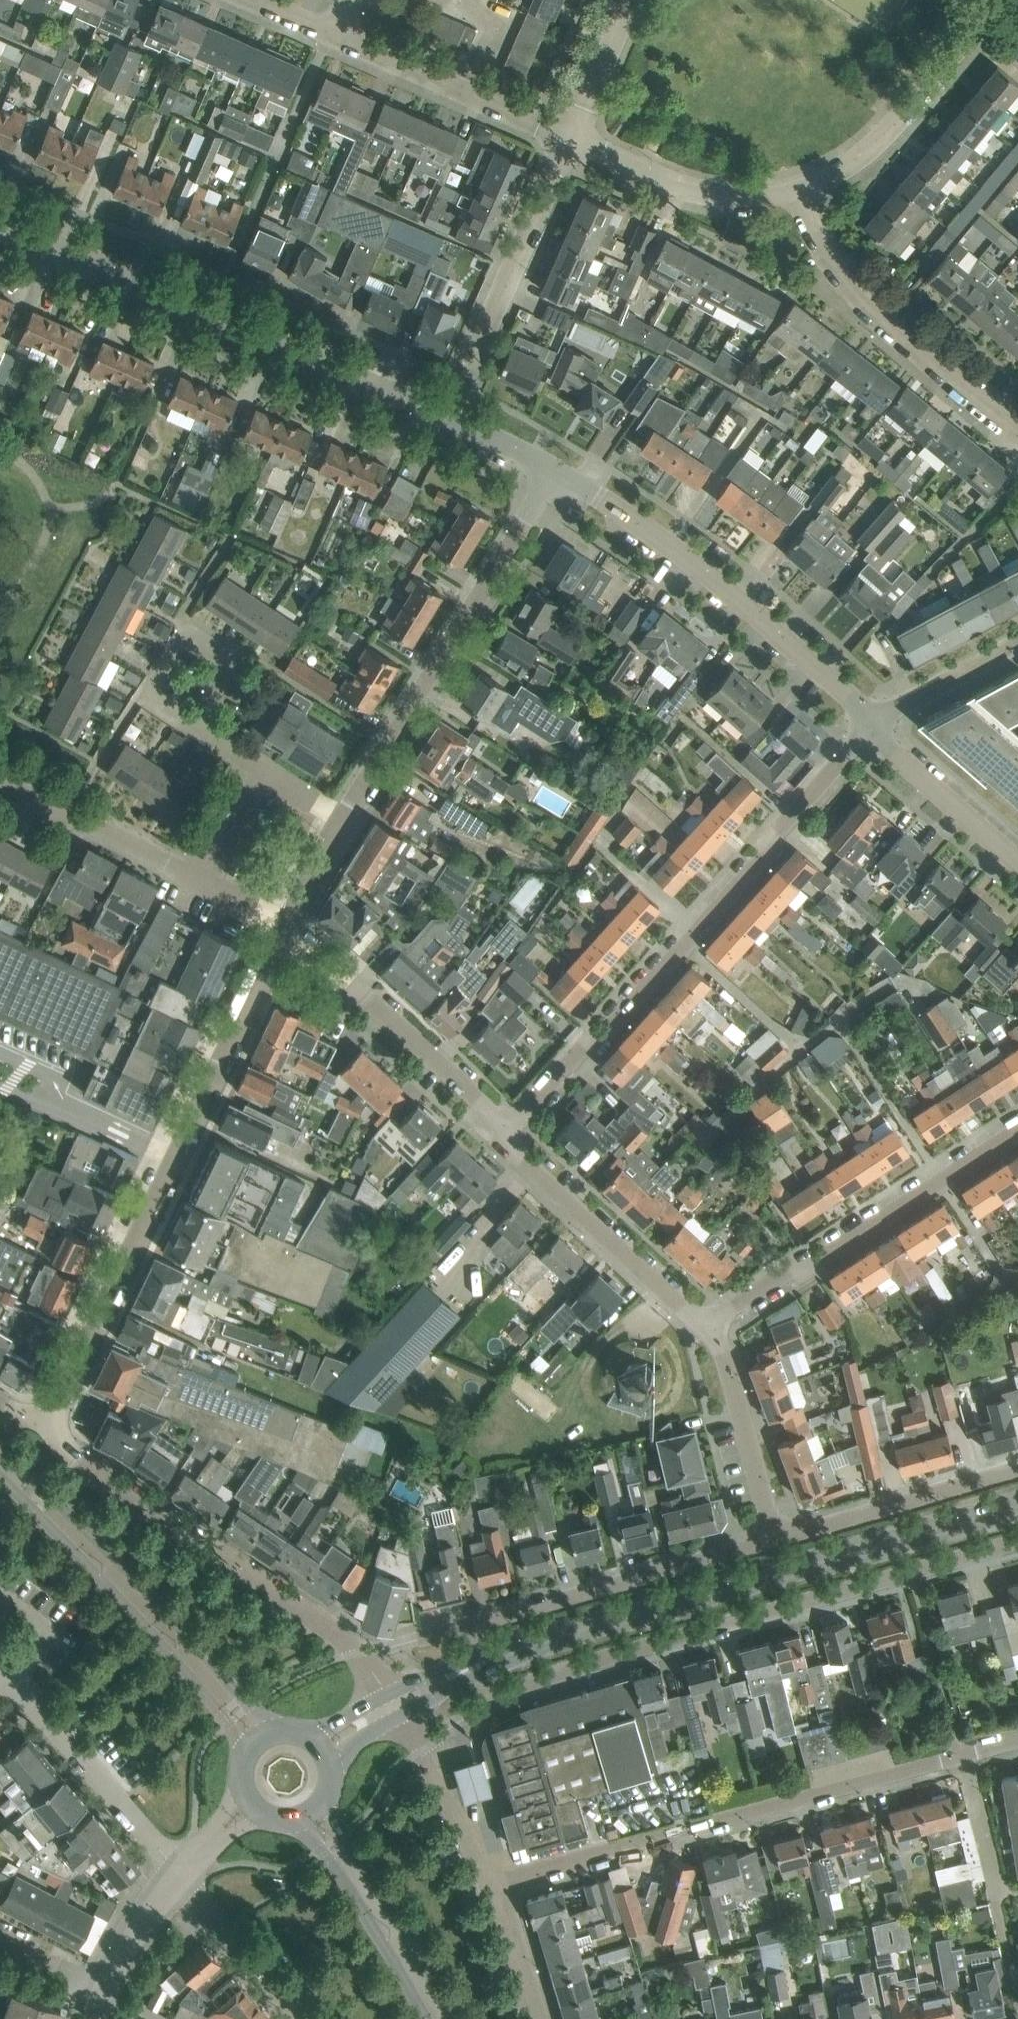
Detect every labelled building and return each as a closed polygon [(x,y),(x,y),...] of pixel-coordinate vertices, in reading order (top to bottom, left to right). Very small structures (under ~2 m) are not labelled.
[(107,0),(80,0),(79,2),(73,14),(97,24),(107,0)] [(136,0),(107,0),(97,24),(121,35),(136,0)] [(525,2),(553,15),(560,0),(526,0),(525,2)] [(161,4),(144,42),(160,49),(162,45),(169,48),(184,15),(161,5),(162,4),(161,4)] [(544,34),(549,22),(527,12),(522,25),(544,34)] [(443,41),(453,19),(439,13),(430,35),(443,41)] [(184,15),(169,48),(192,59),(195,53),(207,25),(185,15),(185,14),(184,14),(184,15)] [(14,26),(9,36),(19,40),(24,30),(22,30),(25,23),(17,18),(14,26)] [(456,46),(466,24),(453,19),(443,41),(456,46)] [(14,26),(0,20),(0,32),(9,36),(14,26)] [(215,69),(230,35),(208,26),(208,25),(207,24),(207,25),(195,53),(192,59),(215,69)] [(456,46),(467,51),(477,29),(466,24),(456,46)] [(539,45),(544,34),(522,25),(517,35),(539,45)] [(230,35),(215,69),(224,73),(222,77),(237,83),(241,74),(253,46),(231,36),(232,35),(231,34),(230,35)] [(534,56),(539,45),(517,35),(512,46),(534,56)] [(55,56),(59,46),(36,36),(32,45),(55,56)] [(79,65),(76,72),(86,77),(111,87),(129,46),(117,41),(102,74),(90,69),(79,65)] [(261,90),(278,51),(268,47),(265,48),(264,51),(254,46),(255,45),(254,45),(253,46),(241,74),(256,80),(253,87),(261,90)] [(55,56),(52,61),(62,66),(63,66),(66,59),(70,51),(59,46),(55,56)] [(130,78),(142,52),(129,46),(111,87),(134,98),(141,83),(130,78)] [(530,66),(534,56),(512,46),(508,56),(530,66)] [(284,115),(287,107),(293,95),(289,94),(293,83),(297,85),(304,68),(301,67),(301,65),(300,65),(299,66),(289,62),(290,59),(289,56),(278,51),(261,90),(255,104),(265,108),(265,107),(284,115)] [(525,77),(530,66),(508,56),(503,67),(525,77)] [(48,59),(40,76),(46,78),(55,82),(62,67),(62,66),(52,61),(48,59)] [(1017,91),(1017,82),(998,65),(980,86),(1005,106),(1017,91)] [(76,73),(62,67),(46,104),(60,110),(76,73)] [(333,128),(350,87),(349,88),(327,78),(328,77),(327,77),(315,103),(311,102),(304,117),(331,129),(332,128),(333,128)] [(375,126),(364,121),(374,98),(373,97),(373,98),(361,93),(363,89),(352,84),(351,87),(350,87),(333,128),(355,138),(333,188),(345,194),(347,189),(350,181),(362,156),(375,126)] [(169,113),(178,90),(169,86),(158,108),(169,113)] [(980,86),(964,106),(988,126),(994,131),(998,134),(1008,122),(999,114),(1005,106),(980,86)] [(178,90),(169,113),(171,107),(189,115),(197,99),(178,90)] [(390,156),(409,113),(391,105),(392,103),(386,100),(375,126),(362,156),(372,161),(377,150),(390,156)] [(218,127),(226,109),(216,105),(208,123),(218,127)] [(246,124),(247,124),(248,122),(239,118),(242,113),(227,106),(226,109),(218,127),(218,128),(240,138),(246,124)] [(964,106),(947,126),(981,154),(988,144),(987,140),(981,135),(988,126),(964,106)] [(5,113),(0,111),(0,143),(13,149),(27,116),(13,110),(10,115),(5,113)] [(419,152),(432,123),(414,115),(415,113),(410,111),(409,113),(390,156),(389,156),(400,161),(407,146),(419,152)] [(114,117),(109,127),(122,133),(127,122),(114,117)] [(445,159),(456,134),(438,126),(439,123),(433,121),(432,123),(419,152),(411,171),(421,175),(423,171),(437,177),(445,159)] [(240,138),(240,139),(263,149),(268,151),(274,137),(269,135),(247,124),(246,124),(240,138)] [(60,169),(72,141),(62,137),(64,132),(49,125),(35,158),(60,169)] [(84,180),(99,147),(105,133),(91,126),(82,146),(72,141),(60,169),(84,180)] [(973,163),(981,154),(947,126),(930,146),(955,165),(964,154),(973,163)] [(217,151),(223,136),(208,130),(188,176),(202,183),(217,151)] [(205,135),(194,131),(184,154),(195,158),(205,135)] [(457,163),(468,139),(456,134),(445,159),(453,162),(454,161),(457,163)] [(223,136),(217,151),(236,159),(242,145),(223,136)] [(482,145),(471,170),(484,176),(514,187),(522,170),(525,170),(527,165),(482,145)] [(964,173),(955,165),(930,146),(924,153),(914,165),(948,193),(964,173)] [(1017,160),(1017,151),(1013,147),(997,167),(1006,174),(1017,160)] [(242,149),(237,160),(252,166),(256,155),(242,149)] [(310,180),(318,160),(295,150),(285,169),(305,178),(310,180)] [(136,203),(148,176),(136,170),(140,160),(129,156),(113,193),(136,203)] [(453,162),(445,159),(437,177),(435,180),(444,184),(453,162)] [(940,202),(948,193),(914,165),(898,185),(922,205),(931,194),(940,202)] [(989,194),(1006,174),(997,167),(980,187),(989,194)] [(1017,188),(1017,170),(1017,169),(1001,189),(1010,197),(1017,188)] [(471,170),(467,179),(481,185),(476,198),(475,198),(504,211),(512,193),(514,194),(517,188),(514,187),(484,176),(471,170)] [(136,203),(159,213),(175,176),(167,172),(162,182),(148,176),(136,203)] [(319,184),(310,180),(305,178),(290,211),(291,211),(305,217),(319,184)] [(370,199),(374,192),(350,181),(347,189),(370,199)] [(395,216),(345,194),(333,188),(332,190),(319,184),(305,217),(315,222),(357,240),(340,277),(320,265),(320,267),(318,266),(324,255),(306,245),(307,244),(306,244),(299,255),(288,275),(323,295),(324,294),(339,303),(352,309),(363,283),(364,284),(379,250),(380,250),(382,245),(394,217),(395,216)] [(932,214),(922,205),(898,185),(881,206),(905,225),(915,234),(932,214)] [(204,233),(216,206),(205,200),(209,191),(197,186),(181,223),(204,233)] [(973,214),(989,194),(980,187),(964,207),(973,214)] [(993,218),(1010,197),(1001,189),(984,210),(993,218)] [(272,191),(266,203),(277,208),(283,196),(272,191)] [(394,210),(397,202),(374,192),(370,199),(394,210)] [(458,229),(455,237),(473,244),(479,229),(493,236),(502,216),(504,217),(506,212),(504,211),(475,198),(476,198),(462,192),(457,202),(471,209),(465,223),(458,229)] [(616,226),(607,222),(612,210),(613,210),(613,209),(599,203),(601,199),(590,194),(588,198),(583,196),(573,219),(611,236),(616,226)] [(204,233),(227,243),(244,206),(234,202),(230,212),(216,206),(204,233)] [(397,202),(394,210),(418,220),(422,213),(397,202)] [(899,254),(915,234),(905,225),(881,206),(864,226),(899,254)] [(956,234),(973,214),(964,207),(947,227),(956,234)] [(305,217),(291,211),(285,226),(289,228),(286,235),(296,239),(297,236),(308,241),(315,222),(305,217)] [(451,226),(427,215),(424,223),(448,233),(451,226)] [(261,216),(244,256),(273,268),(283,246),(281,246),(286,235),(289,228),(285,226),(273,221),(261,216)] [(444,239),(394,217),(382,245),(418,261),(407,287),(395,282),(389,296),(373,289),(362,314),(392,327),(403,302),(414,307),(430,269),(434,260),(444,239)] [(985,218),(977,227),(992,240),(1000,230),(985,218)] [(617,238),(611,236),(573,219),(563,242),(593,255),(598,243),(612,249),(617,238)] [(657,232),(639,224),(630,245),(648,253),(657,232)] [(939,255),(956,234),(947,227),(931,247),(939,255)] [(1000,230),(992,240),(1010,255),(1017,245),(1000,230)] [(675,280),(691,250),(667,237),(651,267),(675,280)] [(967,271),(957,262),(968,249),(958,241),(927,278),(947,295),(967,271)] [(603,260),(593,255),(563,242),(552,266),(596,285),(600,275),(597,274),(603,260)] [(923,275),(939,255),(931,247),(914,268),(923,275)] [(691,250),(675,279),(684,283),(677,295),(691,303),(698,291),(714,262),(691,250)] [(444,275),(451,261),(437,255),(434,260),(430,269),(436,272),(444,275)] [(967,312),(987,288),(978,279),(989,266),(979,257),(968,271),(967,271),(947,295),(967,312)] [(629,272),(639,276),(645,263),(635,258),(629,272)] [(714,262),(698,291),(720,303),(735,274),(714,262)] [(592,296),(596,285),(552,266),(542,289),(572,302),(577,290),(592,296)] [(430,269),(412,310),(413,310),(413,309),(423,313),(413,336),(444,349),(460,310),(439,301),(446,286),(449,279),(449,278),(444,275),(436,272),(430,269)] [(629,297),(639,276),(629,272),(620,293),(629,297)] [(735,274),(720,303),(742,315),(758,286),(735,274)] [(987,288),(967,312),(987,329),(1007,304),(1015,295),(1005,287),(1004,286),(1006,284),(996,277),(987,288)] [(758,286),(742,315),(763,326),(779,297),(758,286)] [(15,303),(0,296),(0,334),(1,334),(15,303)] [(786,355),(816,318),(795,301),(775,327),(766,339),(786,355)] [(567,330),(573,315),(548,304),(541,320),(567,330)] [(1017,332),(1017,313),(1007,304),(987,329),(1007,345),(1017,332)] [(585,319),(614,332),(620,320),(590,306),(585,319)] [(646,334),(631,328),(637,314),(625,308),(620,320),(614,332),(627,338),(642,344),(646,334)] [(46,350),(59,322),(33,311),(17,347),(29,352),(31,348),(32,348),(33,345),(46,350)] [(817,360),(837,334),(816,318),(786,355),(796,363),(806,351),(817,360)] [(71,365),(85,333),(59,322),(46,350),(61,357),(59,360),(71,365)] [(1007,345),(1017,354),(1017,332),(1007,345)] [(646,334),(642,344),(662,353),(666,346),(647,334),(646,334)] [(838,376),(857,350),(837,334),(817,360),(838,376)] [(690,358),(695,350),(682,343),(673,337),(668,347),(677,351),(690,358)] [(116,381),(129,353),(103,341),(89,373),(102,379),(104,375),(116,381)] [(501,374),(532,388),(549,347),(536,341),(531,354),(513,347),(506,363),(504,362),(502,366),(504,367),(501,374)] [(617,396),(605,388),(575,369),(582,353),(564,345),(549,379),(567,386),(582,395),(576,405),(576,404),(575,406),(603,424),(619,397),(618,395),(617,396)] [(723,348),(710,370),(730,384),(745,363),(723,348)] [(0,360),(0,381),(4,383),(14,360),(16,355),(4,350),(2,356),(0,360)] [(695,350),(690,358),(703,365),(707,357),(695,350)] [(858,391),(877,366),(857,350),(838,376),(858,391)] [(140,396),(154,364),(129,353),(116,381),(131,387),(129,391),(140,396)] [(870,399),(860,412),(869,420),(898,382),(877,366),(858,391),(870,399)] [(197,415),(209,388),(180,375),(168,403),(197,415)] [(657,386),(642,376),(624,403),(638,413),(657,386)] [(755,398),(760,388),(740,377),(735,386),(755,398)] [(907,426),(928,402),(907,384),(886,409),(907,426)] [(60,413),(70,391),(55,385),(45,407),(60,413)] [(218,439),(223,427),(225,428),(237,401),(209,388),(197,415),(212,422),(207,434),(218,439)] [(760,388),(755,398),(768,405),(774,395),(760,388)] [(739,395),(729,389),(724,397),(734,403),(739,395)] [(670,432),(680,416),(685,408),(684,407),(682,411),(658,396),(660,392),(659,391),(635,428),(636,428),(641,421),(653,429),(641,448),(654,457),(671,432),(670,432)] [(927,443),(948,418),(928,402),(907,426),(927,443)] [(809,412),(821,421),(828,413),(816,404),(809,412)] [(272,448),(284,421),(256,408),(244,436),(272,448)] [(784,409),(778,419),(791,426),(797,416),(784,409)] [(9,431),(15,419),(0,413),(0,427),(9,431)] [(737,413),(733,419),(744,426),(748,419),(737,413)] [(669,466),(696,426),(680,416),(670,432),(671,432),(654,457),(669,466)] [(947,459),(968,435),(948,418),(927,443),(947,459)] [(284,421),(272,448),(301,461),(313,433),(284,421)] [(778,442),(785,432),(770,421),(763,431),(768,435),(763,441),(774,448),(778,441),(778,442)] [(847,421),(840,430),(852,439),(859,431),(847,421)] [(689,470),(711,436),(696,426),(669,466),(686,477),(690,471),(689,470)] [(829,434),(828,433),(819,427),(804,446),(814,453),(829,434)] [(55,430),(49,444),(60,449),(66,435),(55,430)] [(856,444),(877,461),(884,452),(864,434),(856,444)] [(967,476),(988,452),(968,435),(947,459),(967,476)] [(686,477),(697,485),(710,466),(714,470),(729,447),(711,436),(689,470),(690,471),(686,477)] [(795,450),(799,443),(789,436),(784,442),(795,450)] [(347,481),(359,454),(331,441),(318,469),(347,481)] [(839,443),(833,451),(842,459),(849,451),(839,443)] [(894,482),(920,451),(914,445),(895,468),(882,458),(875,466),(894,482)] [(145,470),(153,452),(141,446),(133,465),(145,470)] [(807,463),(814,453),(808,449),(800,458),(807,463)] [(912,483),(907,478),(926,456),(920,451),(894,482),(905,491),(912,483)] [(979,502),(986,509),(989,505),(990,506),(1005,489),(996,481),(1007,468),(988,452),(967,476),(987,493),(979,502)] [(376,494),(388,466),(359,454),(347,481),(376,494)] [(733,502),(759,468),(741,455),(725,476),(730,480),(717,497),(728,506),(732,501),(733,502)] [(275,463),(267,459),(256,485),(264,488),(275,463)] [(744,518),(773,479),(759,468),(733,502),(732,501),(728,506),(744,518)] [(185,469),(172,499),(200,511),(212,481),(185,469)] [(420,485),(399,473),(391,488),(392,488),(412,500),(420,485)] [(834,474),(826,484),(811,502),(824,512),(846,484),(834,474)] [(316,481),(305,476),(294,501),(293,503),(304,508),(316,481)] [(758,528),(787,490),(773,479),(744,518),(758,528)] [(392,488),(381,507),(401,519),(412,500),(392,488)] [(434,498),(445,504),(450,493),(439,488),(434,498)] [(782,532),(788,524),(804,503),(787,490),(758,528),(770,538),(778,528),(782,532)] [(938,511),(946,502),(934,491),(926,500),(938,511)] [(279,534),(293,503),(294,501),(274,492),(259,525),(279,534)] [(453,527),(474,540),(489,516),(460,498),(454,509),(462,513),(453,527)] [(871,551),(876,546),(898,521),(906,512),(893,500),(858,539),(871,551)] [(946,502),(938,511),(949,521),(957,512),(946,502)] [(142,539),(172,555),(186,529),(156,513),(142,539)] [(805,567),(834,532),(815,517),(813,517),(785,550),(805,567)] [(379,533),(385,523),(376,518),(370,528),(379,533)] [(898,521),(876,546),(889,558),(911,533),(898,521)] [(459,565),(474,540),(453,527),(444,542),(438,538),(432,548),(459,565)] [(834,532),(805,567),(825,584),(855,548),(835,531),(834,532)] [(210,534),(205,543),(212,547),(217,538),(210,534)] [(429,551),(412,540),(405,536),(398,547),(423,561),(429,551)] [(158,581),(172,555),(142,539),(128,565),(158,581)] [(384,548),(394,554),(408,563),(407,565),(417,571),(423,561),(398,547),(389,541),(384,548)] [(563,542),(545,570),(557,578),(556,580),(559,582),(560,580),(569,586),(566,592),(580,601),(602,567),(563,542)] [(990,571),(1001,565),(988,542),(977,547),(990,571)] [(963,585),(974,580),(962,556),(951,561),(963,585)] [(869,609),(880,619),(889,610),(906,590),(916,579),(903,568),(892,581),(879,569),(868,560),(868,561),(838,594),(862,616),(869,609)] [(158,581),(128,565),(121,562),(107,588),(137,604),(151,579),(158,582),(158,581)] [(1005,574),(1017,598),(1017,567),(1005,574)] [(189,568),(184,577),(192,581),(197,572),(189,568)] [(930,579),(922,572),(916,579),(906,590),(914,597),(930,579)] [(627,585),(637,593),(646,580),(636,573),(627,585)] [(1017,608),(1017,598),(1005,574),(978,588),(996,619),(1017,608)] [(231,621),(249,593),(224,576),(206,604),(231,621)] [(282,576),(273,577),(273,584),(283,584),(282,576)] [(427,618),(442,594),(414,577),(408,587),(415,591),(406,605),(427,618)] [(532,587),(512,620),(539,636),(535,642),(558,655),(559,654),(562,648),(569,637),(547,624),(559,603),(532,587)] [(124,630),(137,604),(107,588),(93,614),(124,630)] [(968,634),(996,619),(978,588),(951,602),(968,634)] [(897,617),(914,597),(906,590),(889,610),(897,617)] [(255,637),(274,609),(249,593),(231,621),(255,637)] [(165,599),(161,607),(172,613),(176,606),(165,599)] [(630,631),(645,608),(632,599),(617,623),(630,631)] [(942,648),(968,634),(951,602),(925,616),(942,648)] [(411,642),(427,618),(406,605),(397,620),(390,616),(384,625),(411,642)] [(895,622),(886,629),(891,637),(898,633),(905,645),(904,646),(906,650),(907,650),(914,663),(942,648),(925,616),(920,608),(910,613),(915,622),(900,629),(895,622)] [(274,609),(255,637),(280,654),(299,626),(274,609)] [(659,661),(685,628),(663,610),(647,631),(637,644),(659,661)] [(110,656),(124,630),(93,614),(80,641),(110,656)] [(158,620),(153,630),(166,637),(172,627),(158,620)] [(347,625),(341,636),(353,643),(359,633),(347,625)] [(515,663),(512,668),(543,686),(552,672),(531,659),(539,646),(508,628),(499,643),(502,646),(498,653),(515,663)] [(685,628),(659,661),(680,677),(690,665),(707,645),(685,628)] [(96,682),(110,656),(80,641),(66,667),(75,672),(103,686),(103,685),(96,682)] [(624,643),(604,671),(599,679),(611,686),(635,651),(624,643)] [(144,644),(139,652),(151,659),(156,650),(144,644)] [(384,687),(398,664),(368,646),(360,659),(365,662),(359,672),(384,687)] [(327,697),(333,687),(312,673),(314,670),(293,656),(284,670),(327,697)] [(575,683),(593,694),(600,682),(571,665),(562,681),(572,688),(575,683)] [(128,666),(124,673),(125,678),(127,679),(136,683),(137,684),(143,674),(128,666)] [(666,696),(654,712),(669,723),(680,707),(680,706),(691,691),(703,674),(692,666),(669,699),(666,696)] [(716,685),(703,674),(691,691),(703,701),(708,696),(746,730),(742,735),(753,745),(767,730),(755,720),(772,700),(733,666),(716,685)] [(974,695),(1008,725),(1009,724),(1017,719),(1017,671),(1004,679),(1009,688),(1000,693),(995,684),(974,695)] [(89,713),(103,686),(75,672),(69,683),(67,681),(59,697),(89,713)] [(370,710),(384,687),(359,672),(353,681),(347,677),(339,691),(370,710)] [(462,701),(488,717),(499,724),(508,709),(516,714),(517,712),(538,725),(548,710),(540,705),(544,699),(521,684),(515,695),(506,689),(507,689),(481,672),(462,701)] [(110,694),(105,704),(118,711),(123,701),(110,694)] [(286,703),(272,694),(250,731),(317,772),(328,753),(333,756),(344,738),(304,714),(307,711),(289,700),(286,703)] [(927,731),(951,752),(957,744),(965,751),(959,759),(974,773),(984,761),(992,768),(986,776),(1017,803),(1017,741),(966,696),(928,716),(934,722),(927,731)] [(75,739),(89,713),(59,697),(45,723),(75,739)] [(744,764),(774,789),(819,737),(795,716),(793,718),(784,711),(770,726),(791,745),(778,759),(777,758),(770,767),(754,753),(744,764)] [(470,755),(482,737),(472,730),(468,737),(440,719),(425,742),(504,792),(505,791),(523,803),(528,795),(526,786),(519,781),(510,782),(470,755)] [(173,730),(167,739),(179,747),(185,738),(173,730)] [(81,738),(78,745),(86,750),(90,743),(81,738)] [(503,793),(504,792),(425,742),(411,763),(447,787),(454,776),(464,783),(488,799),(492,799),(498,790),(503,793)] [(656,767),(669,749),(657,742),(645,760),(656,767)] [(132,788),(150,760),(125,743),(107,771),(132,788)] [(193,757),(193,758),(204,765),(205,763),(209,757),(197,750),(194,756),(193,757)] [(744,813),(762,792),(716,751),(706,762),(723,778),(715,787),(724,795),(744,813)] [(157,805),(176,776),(150,760),(132,788),(157,805)] [(176,776),(157,805),(182,821),(200,793),(176,776)] [(397,786),(381,811),(405,827),(411,818),(423,826),(432,810),(422,803),(397,786)] [(701,810),(707,804),(703,800),(697,794),(691,801),(697,806),(701,810)] [(724,795),(707,815),(726,832),(744,813),(724,795)] [(885,853),(888,848),(902,832),(887,819),(879,812),(880,811),(863,796),(845,818),(862,833),(870,840),(885,853)] [(453,798),(446,810),(466,822),(473,810),(453,798)] [(696,816),(701,810),(697,806),(691,801),(685,807),(691,812),(696,816)] [(598,803),(579,831),(592,839),(611,811),(598,803)] [(707,815),(689,835),(708,852),(726,832),(707,815)] [(613,833),(627,845),(641,828),(628,816),(613,833)] [(870,840),(862,833),(845,818),(827,839),(844,853),(853,860),(870,840)] [(395,849),(403,836),(376,819),(360,843),(399,868),(416,879),(430,888),(437,877),(438,876),(449,859),(440,854),(437,858),(439,862),(426,871),(407,858),(395,849)] [(573,866),(592,839),(579,831),(561,857),(573,866)] [(882,856),(877,861),(898,879),(890,888),(900,896),(904,892),(904,891),(915,879),(920,874),(911,866),(925,850),(903,831),(902,832),(888,848),(885,853),(882,856)] [(662,834),(656,840),(665,848),(671,842),(662,834)] [(689,835),(672,854),(671,854),(690,871),(708,852),(689,835)] [(447,857),(454,846),(436,836),(430,846),(447,857)] [(26,851),(0,837),(0,876),(10,881),(26,851)] [(644,866),(653,874),(672,891),(690,871),(671,854),(672,854),(665,848),(656,840),(650,846),(656,852),(643,866),(644,866)] [(384,894),(399,868),(360,843),(344,868),(384,894)] [(115,862),(89,848),(77,870),(77,871),(75,875),(62,869),(47,896),(61,903),(71,885),(81,890),(96,898),(115,862)] [(831,879),(812,862),(797,848),(778,869),(798,886),(807,876),(822,890),(831,879)] [(26,851),(10,881),(36,895),(52,865),(26,851)] [(841,856),(831,867),(853,886),(862,877),(868,870),(858,861),(853,867),(841,856)] [(449,859),(438,876),(468,894),(478,878),(449,859)] [(904,892),(921,906),(933,917),(944,905),(963,883),(940,863),(921,885),(915,879),(904,891),(904,892)] [(72,960),(84,966),(91,954),(116,967),(157,885),(122,866),(89,927),(73,920),(62,943),(77,950),(72,960)] [(590,866),(583,874),(591,881),(598,873),(590,866)] [(344,868),(316,915),(350,945),(369,962),(389,940),(413,913),(399,904),(391,898),(384,894),(344,868)] [(780,906),(798,886),(778,869),(761,888),(780,906)] [(622,909),(641,926),(659,906),(628,878),(615,893),(611,889),(607,894),(616,903),(622,909)] [(416,879),(410,888),(424,896),(430,888),(416,879)] [(762,925),(780,906),(761,888),(743,908),(762,925)] [(884,914),(863,896),(859,892),(849,902),(874,925),(884,914)] [(607,894),(601,901),(600,902),(605,907),(610,910),(616,903),(607,894)] [(1004,920),(979,897),(964,914),(955,905),(931,933),(940,941),(941,939),(952,948),(972,926),(987,940),(1004,920)] [(240,943),(239,942),(233,939),(205,926),(203,929),(176,916),(179,910),(162,901),(132,959),(214,998),(240,943)] [(440,985),(433,979),(445,966),(442,964),(462,942),(458,939),(477,911),(463,902),(454,917),(448,926),(446,928),(451,933),(443,942),(422,966),(421,967),(400,990),(420,1008),(422,1005),(430,1012),(459,984),(465,977),(457,969),(456,968),(440,985)] [(792,904),(786,911),(796,919),(802,913),(792,904)] [(753,935),(762,925),(743,908),(725,928),(744,945),(753,935)] [(623,946),(641,926),(622,909),(604,929),(623,946)] [(571,934),(581,943),(586,948),(605,966),(623,946),(604,929),(595,939),(589,933),(591,931),(568,910),(557,922),(571,934)] [(786,911),(780,917),(790,926),(787,929),(814,952),(822,944),(798,922),(796,919),(786,911)] [(505,953),(519,934),(521,935),(525,930),(509,918),(490,942),(505,953)] [(422,966),(443,942),(451,933),(446,928),(448,926),(442,920),(434,921),(406,952),(401,948),(379,972),(400,990),(421,967),(422,966)] [(18,923),(13,934),(24,940),(30,929),(18,923)] [(98,1061),(112,1067),(169,1093),(174,1083),(214,1000),(213,999),(214,998),(132,959),(131,959),(118,984),(71,962),(24,940),(13,934),(0,928),(0,1017),(98,1061)] [(727,965),(744,945),(725,928),(707,947),(727,965)] [(571,934),(565,941),(575,950),(581,943),(571,934)] [(871,937),(862,947),(873,957),(882,946),(871,937)] [(1008,987),(1017,976),(1017,955),(1007,945),(1011,941),(1010,940),(982,972),(1003,992),(1008,987)] [(991,942),(975,960),(985,968),(1001,950),(991,942)] [(756,944),(750,950),(760,959),(766,952),(756,944)] [(587,985),(605,966),(586,948),(586,949),(569,968),(587,985)] [(520,949),(509,961),(530,980),(535,974),(570,1005),(587,985),(569,968),(556,982),(520,949)] [(750,950),(744,957),(754,966),(760,959),(750,950)] [(427,1014),(449,1036),(470,1015),(463,1007),(472,998),(471,997),(488,975),(466,958),(457,969),(465,977),(459,984),(430,1012),(427,1014)] [(492,995),(512,967),(503,961),(493,975),(483,989),(492,995)] [(706,1015),(718,1026),(727,1016),(701,993),(711,983),(691,965),(673,985),(706,1015)] [(498,1029),(519,1006),(511,998),(514,995),(527,981),(512,967),(492,995),(482,1009),(492,1018),(472,1039),(484,1049),(481,1052),(489,1060),(492,1057),(495,1060),(500,1054),(504,1058),(508,1059),(511,1058),(516,1053),(516,1049),(515,1046),(511,1042),(498,1029)] [(689,1034),(706,1015),(673,985),(655,1006),(674,1023),(675,1022),(689,1034)] [(897,989),(874,1003),(884,1017),(906,1004),(897,989)] [(945,996),(937,1002),(954,1028),(966,1020),(954,1001),(948,999),(945,996)] [(954,1028),(937,1002),(918,1014),(938,1046),(958,1034),(954,1028)] [(324,1025),(304,1016),(278,1003),(263,1035),(285,1045),(301,1052),(327,1065),(337,1044),(319,1035),(324,1025)] [(970,1006),(986,1030),(1007,1016),(975,1003),(970,1006)] [(657,1042),(674,1023),(655,1006),(638,1025),(657,1042)] [(796,1020),(792,1027),(798,1030),(807,1035),(811,1028),(796,1020)] [(1015,1040),(1017,1038),(1017,1027),(1016,1024),(1008,1029),(1015,1040)] [(657,1054),(666,1062),(672,1056),(663,1048),(657,1042),(638,1025),(620,1044),(640,1062),(648,1053),(654,1058),(657,1054)] [(824,1066),(850,1046),(841,1036),(829,1034),(811,1049),(824,1066)] [(285,1058),(296,1063),(301,1052),(285,1045),(263,1035),(252,1057),(279,1070),(285,1058)] [(755,1058),(754,1059),(755,1059),(765,1070),(766,1071),(768,1070),(790,1051),(778,1038),(755,1058)] [(663,1048),(672,1056),(681,1064),(687,1058),(678,1049),(669,1041),(663,1047),(663,1048)] [(1004,1057),(997,1045),(984,1054),(976,1043),(967,1049),(968,1050),(996,1093),(1017,1079),(1017,1078),(1004,1057)] [(653,1074),(640,1062),(620,1044),(602,1064),(621,1082),(614,1089),(630,1103),(649,1115),(657,1106),(638,1089),(651,1074),(652,1075),(653,1074)] [(361,1090),(383,1067),(362,1048),(341,1071),(361,1090)] [(1004,1057),(1017,1078),(1017,1048),(1004,1057)] [(973,1108),(996,1093),(968,1050),(961,1055),(967,1065),(952,1075),(973,1108)] [(322,1077),(326,1067),(327,1065),(301,1052),(296,1063),(295,1064),(322,1077)] [(825,1074),(811,1052),(797,1061),(812,1083),(825,1074)] [(741,1073),(752,1083),(765,1070),(755,1059),(741,1073)] [(97,1063),(84,1091),(154,1125),(155,1123),(169,1093),(112,1067),(98,1061),(97,1063)] [(287,1105),(295,1087),(249,1065),(250,1064),(249,1064),(237,1088),(237,1089),(238,1088),(275,1106),(278,1100),(287,1105)] [(329,1089),(337,1073),(326,1067),(322,1077),(313,1095),(324,1100),(329,1089)] [(382,1108),(403,1086),(383,1067),(361,1090),(352,1100),(347,1111),(359,1117),(364,1106),(372,1099),(382,1108)] [(933,1076),(926,1081),(927,1082),(934,1093),(933,1094),(937,1101),(951,1122),(973,1108),(954,1077),(940,1086),(934,1076),(933,1076)] [(587,1081),(575,1095),(584,1104),(597,1090),(587,1081)] [(927,1082),(919,1088),(926,1098),(926,1099),(933,1094),(934,1093),(927,1082)] [(754,1098),(749,1101),(750,1102),(769,1132),(792,1117),(771,1087),(754,1098)] [(347,1111),(352,1100),(339,1094),(334,1105),(347,1111)] [(297,1126),(303,1113),(287,1105),(278,1100),(275,1106),(271,1114),(297,1126)] [(929,1137),(951,1122),(937,1101),(915,1115),(929,1137)] [(297,1126),(271,1114),(246,1102),(243,1109),(230,1103),(219,1125),(262,1146),(269,1133),(294,1145),(302,1129),(297,1126)] [(374,1133),(363,1156),(368,1159),(372,1161),(383,1143),(392,1153),(410,1134),(425,1148),(436,1135),(433,1131),(441,1123),(418,1102),(400,1122),(392,1115),(391,1114),(389,1116),(380,1126),(374,1133)] [(640,1124),(649,1115),(630,1103),(621,1112),(632,1122),(619,1137),(623,1141),(614,1151),(618,1155),(604,1170),(612,1176),(603,1186),(624,1205),(651,1176),(632,1158),(637,1153),(633,1148),(648,1132),(640,1124)] [(705,1122),(718,1133),(737,1115),(727,1106),(719,1115),(714,1112),(705,1122)] [(861,1125),(855,1115),(854,1116),(849,1109),(842,1114),(853,1131),(852,1131),(859,1141),(853,1145),(858,1152),(850,1157),(864,1179),(886,1165),(872,1143),(867,1135),(861,1125)] [(385,1111),(375,1122),(380,1126),(389,1116),(385,1111)] [(718,1133),(705,1122),(698,1115),(694,1111),(676,1132),(679,1135),(702,1148),(718,1133)] [(580,1156),(607,1126),(594,1114),(586,1123),(575,1113),(556,1134),(580,1156)] [(874,1131),(867,1121),(861,1125),(867,1135),(874,1131)] [(341,1141),(344,1133),(331,1126),(327,1134),(341,1141)] [(894,1129),(872,1143),(886,1165),(908,1150),(894,1129)] [(126,1185),(139,1157),(104,1140),(103,1142),(79,1131),(60,1171),(50,1166),(49,1168),(62,1173),(84,1183),(86,1180),(90,1171),(98,1174),(99,1172),(126,1185)] [(294,1219),(289,1216),(305,1182),(216,1139),(199,1174),(191,1193),(194,1194),(192,1199),(238,1220),(263,1235),(266,1228),(285,1237),(294,1219)] [(399,1185),(391,1193),(401,1201),(408,1193),(423,1177),(435,1188),(443,1195),(455,1183),(477,1159),(456,1140),(437,1160),(438,1160),(435,1163),(425,1174),(416,1165),(398,1184),(399,1185)] [(864,1179),(850,1157),(837,1165),(833,1158),(830,1160),(823,1150),(816,1154),(842,1193),(864,1179)] [(816,1154),(806,1161),(817,1179),(804,1187),(818,1209),(842,1193),(816,1154)] [(353,1166),(362,1171),(368,1159),(359,1155),(353,1166)] [(1008,1161),(1017,1176),(1017,1155),(1008,1161)] [(477,1159),(455,1183),(464,1191),(454,1202),(466,1212),(497,1178),(477,1159)] [(1017,1187),(1017,1176),(1008,1161),(986,1175),(1001,1198),(1017,1187)] [(643,1185),(624,1205),(645,1224),(654,1215),(661,1222),(675,1206),(668,1200),(670,1197),(663,1190),(665,1189),(665,1188),(677,1175),(663,1162),(651,1176),(643,1185)] [(93,1184),(86,1180),(84,1183),(62,1173),(49,1168),(43,1165),(28,1197),(19,1193),(15,1202),(22,1205),(27,1207),(30,1200),(53,1211),(58,1202),(70,1207),(104,1223),(107,1225),(120,1197),(93,1184)] [(774,1197),(785,1189),(774,1172),(763,1179),(774,1197)] [(365,1202),(373,1182),(364,1175),(354,1197),(365,1202)] [(978,1213),(1000,1199),(1001,1198),(986,1175),(963,1190),(978,1213)] [(347,1179),(342,1190),(350,1195),(356,1183),(347,1179)] [(684,1201),(694,1190),(698,1186),(691,1179),(687,1183),(687,1182),(676,1194),(684,1201)] [(296,1242),(352,1266),(377,1207),(365,1202),(354,1197),(330,1186),(296,1242)] [(804,1187),(782,1201),(796,1223),(818,1209),(804,1187)] [(694,1190),(684,1201),(692,1209),(702,1197),(700,1195),(703,1193),(698,1188),(695,1191),(694,1190)] [(263,1235),(238,1220),(192,1199),(191,1200),(188,1199),(164,1249),(203,1262),(204,1261),(217,1266),(238,1274),(316,1304),(314,1309),(331,1316),(352,1266),(296,1242),(285,1237),(266,1228),(263,1235)] [(513,1267),(532,1247),(523,1238),(542,1219),(520,1199),(497,1223),(504,1230),(490,1246),(513,1267)] [(93,1246),(95,1243),(64,1228),(69,1218),(65,1217),(53,1211),(30,1200),(27,1207),(22,1205),(33,1210),(24,1229),(40,1237),(35,1247),(81,1269),(84,1271),(92,1253),(90,1252),(93,1246)] [(937,1208),(919,1219),(934,1242),(944,1235),(958,1226),(943,1204),(942,1204),(937,1208)] [(673,1232),(664,1242),(684,1261),(712,1232),(693,1215),(688,1218),(680,1210),(665,1226),(673,1232)] [(460,1212),(434,1241),(445,1252),(472,1222),(460,1212)] [(990,1214),(981,1219),(988,1230),(997,1225),(990,1214)] [(919,1219),(898,1233),(923,1272),(931,1286),(943,1302),(953,1295),(934,1265),(931,1267),(925,1258),(929,1255),(924,1249),(934,1242),(919,1219)] [(718,1232),(712,1232),(684,1261),(706,1281),(715,1271),(722,1278),(736,1262),(725,1252),(721,1257),(716,1252),(725,1243),(724,1238),(718,1232)] [(898,1233),(876,1247),(891,1270),(896,1278),(899,1282),(913,1272),(917,1277),(923,1272),(898,1233)] [(954,1238),(954,1239),(960,1248),(969,1243),(968,1243),(962,1233),(955,1238),(954,1238)] [(734,1246),(744,1255),(753,1246),(750,1243),(754,1239),(748,1234),(744,1237),(743,1236),(734,1246)] [(565,1277),(583,1258),(559,1235),(541,1254),(532,1246),(532,1247),(513,1267),(507,1274),(526,1291),(551,1264),(565,1277)] [(58,1264),(0,1237),(0,1283),(5,1285),(61,1312),(62,1312),(63,1313),(65,1309),(50,1302),(61,1279),(76,1287),(78,1283),(76,1282),(79,1277),(57,1266),(58,1264)] [(876,1247),(854,1262),(869,1285),(872,1290),(880,1301),(887,1296),(882,1288),(880,1286),(876,1279),(880,1277),(891,1270),(876,1247)] [(203,1310),(241,1323),(243,1319),(226,1313),(234,1294),(248,1301),(273,1312),(279,1297),(251,1285),(236,1279),(238,1274),(217,1266),(210,1282),(185,1270),(156,1257),(156,1256),(144,1282),(203,1310)] [(854,1262),(831,1277),(846,1299),(869,1285),(854,1262)] [(599,1272),(567,1307),(590,1328),(622,1293),(619,1289),(621,1286),(612,1278),(609,1281),(599,1272)] [(962,1284),(964,1288),(969,1294),(970,1296),(982,1288),(982,1287),(974,1276),(962,1284)] [(375,1409),(461,1314),(424,1280),(348,1364),(325,1389),(327,1391),(375,1409)] [(294,1342),(241,1323),(203,1310),(144,1282),(132,1305),(205,1339),(208,1331),(267,1351),(264,1359),(285,1367),(294,1342)] [(956,1292),(961,1299),(969,1294),(964,1288),(959,1291),(956,1292)] [(872,1290),(865,1295),(872,1306),(880,1301),(872,1290)] [(29,1308),(0,1295),(0,1358),(29,1308)] [(833,1300),(819,1309),(830,1326),(844,1316),(833,1300)] [(930,1303),(914,1313),(923,1327),(939,1318),(930,1303)] [(60,1322),(29,1308),(0,1358),(0,1375),(20,1387),(28,1373),(36,1376),(60,1322)] [(123,1324),(118,1336),(141,1347),(145,1349),(176,1361),(183,1363),(190,1366),(195,1355),(199,1347),(189,1342),(185,1352),(181,1351),(182,1347),(152,1335),(156,1326),(129,1313),(123,1324)] [(787,1382),(786,1382),(797,1378),(788,1352),(807,1345),(796,1316),(771,1326),(778,1344),(759,1351),(762,1361),(750,1365),(760,1393),(787,1382)] [(518,1323),(509,1333),(520,1343),(529,1333),(518,1323)] [(911,1323),(899,1329),(907,1344),(919,1338),(911,1323)] [(354,1419),(349,1430),(338,1425),(303,1411),(212,1375),(183,1363),(176,1361),(145,1349),(141,1347),(136,1357),(130,1354),(126,1352),(126,1350),(125,1348),(117,1344),(114,1345),(114,1346),(113,1345),(104,1364),(95,1383),(96,1384),(95,1386),(96,1388),(114,1396),(111,1402),(122,1407),(126,1398),(141,1405),(168,1415),(195,1424),(192,1428),(204,1433),(216,1437),(233,1442),(235,1442),(246,1447),(262,1453),(283,1460),(300,1468),(319,1477),(330,1482),(338,1463),(358,1472),(359,1470),(365,1472),(374,1449),(382,1452),(389,1432),(354,1419)] [(295,1344),(291,1356),(300,1359),(304,1348),(295,1344)] [(545,1364),(538,1371),(552,1385),(578,1357),(564,1344),(545,1364)] [(325,1353),(312,1385),(325,1390),(325,1389),(348,1364),(345,1361),(325,1353)] [(195,1355),(190,1366),(212,1375),(217,1363),(195,1355)] [(855,1359),(843,1362),(853,1399),(865,1395),(855,1359)] [(615,1392),(612,1396),(644,1407),(649,1409),(651,1404),(649,1404),(647,1403),(651,1392),(649,1387),(652,1383),(653,1379),(653,1374),(651,1370),(648,1366),(644,1364),(640,1362),(636,1363),(631,1364),(628,1366),(626,1369),(625,1372),(624,1376),(624,1380),(615,1392)] [(950,1380),(932,1384),(941,1419),(959,1414),(950,1380)] [(787,1382),(760,1393),(770,1418),(782,1414),(785,1423),(805,1416),(802,1406),(804,1405),(806,1399),(803,1391),(798,1389),(790,1392),(787,1382)] [(979,1422),(986,1449),(1017,1440),(1011,1415),(1017,1413),(1017,1386),(988,1394),(989,1400),(986,1401),(991,1419),(979,1422)] [(875,1437),(891,1433),(893,1432),(884,1392),(865,1397),(875,1437)] [(865,1397),(838,1406),(841,1421),(853,1418),(859,1442),(875,1438),(875,1437),(865,1397)] [(122,1407),(119,1413),(109,1408),(93,1441),(111,1449),(112,1448),(134,1463),(168,1415),(141,1405),(126,1398),(122,1407)] [(925,1408),(913,1411),(927,1465),(955,1457),(947,1432),(933,1436),(925,1408)] [(830,1410),(816,1416),(820,1425),(834,1420),(830,1410)] [(908,1437),(893,1441),(898,1457),(902,1472),(927,1465),(913,1411),(902,1414),(908,1437)] [(158,1430),(168,1415),(134,1463),(134,1464),(133,1464),(162,1484),(186,1449),(177,1443),(176,1445),(157,1432),(159,1430),(158,1430)] [(687,1494),(708,1488),(704,1472),(705,1472),(694,1429),(674,1434),(671,1419),(669,1419),(651,1434),(654,1446),(660,1445),(669,1480),(683,1477),(687,1494)] [(791,1438),(779,1443),(789,1471),(828,1456),(828,1454),(815,1459),(806,1434),(811,1432),(807,1422),(788,1429),(791,1438)] [(195,1444),(204,1433),(192,1428),(186,1438),(195,1444)] [(202,1458),(216,1437),(204,1433),(195,1444),(191,1450),(202,1458)] [(883,1472),(881,1461),(875,1438),(859,1442),(867,1476),(883,1472)] [(246,1447),(235,1442),(233,1442),(221,1460),(222,1461),(191,1506),(215,1522),(230,1501),(216,1492),(243,1452),(246,1447)] [(186,1471),(171,1492),(191,1506),(222,1461),(221,1460),(211,1453),(203,1464),(205,1465),(196,1478),(186,1471)] [(239,1504),(223,1528),(248,1544),(270,1513),(258,1505),(267,1491),(270,1493),(290,1463),(283,1460),(262,1453),(258,1458),(237,1489),(245,1494),(239,1504)] [(837,1480),(828,1456),(789,1471),(799,1496),(811,1491),(814,1501),(845,1489),(841,1478),(837,1480)] [(462,1458),(454,1467),(463,1475),(471,1467),(462,1458)] [(319,1477),(300,1468),(293,1478),(310,1490),(319,1477)] [(610,1471),(595,1475),(601,1502),(605,1501),(620,1498),(613,1470),(610,1471)] [(527,1572),(554,1565),(546,1530),(557,1527),(543,1471),(532,1473),(540,1508),(528,1511),(535,1536),(519,1540),(527,1572)] [(635,1513),(619,1517),(625,1545),(657,1538),(646,1492),(642,1479),(628,1482),(635,1513)] [(333,1503),(351,1515),(364,1497),(341,1487),(331,1504),(321,1505),(305,1530),(312,1535),(333,1503)] [(719,1525),(723,1518),(718,1496),(711,1498),(708,1488),(687,1494),(689,1503),(682,1505),(679,1494),(662,1499),(664,1509),(664,1510),(670,1537),(719,1525)] [(291,1516),(299,1522),(314,1501),(305,1495),(291,1516)] [(480,1583),(511,1575),(504,1545),(510,1543),(501,1503),(478,1509),(484,1530),(483,1530),(485,1539),(470,1542),(480,1583)] [(460,1544),(454,1521),(456,1520),(452,1505),(448,1506),(431,1511),(445,1562),(427,1566),(437,1605),(466,1598),(466,1596),(463,1597),(458,1577),(461,1576),(456,1556),(463,1554),(463,1555),(464,1555),(461,1543),(460,1544)] [(577,1559),(605,1552),(595,1509),(583,1512),(587,1528),(571,1532),(577,1559)] [(277,1564),(293,1541),(276,1529),(283,1520),(271,1512),(270,1513),(248,1544),(277,1564)] [(405,1620),(417,1618),(416,1617),(415,1618),(412,1599),(416,1599),(417,1599),(406,1531),(405,1531),(407,1539),(398,1537),(395,1547),(382,1543),(383,1542),(382,1542),(378,1552),(376,1562),(377,1562),(377,1561),(380,1561),(369,1598),(364,1597),(358,1610),(356,1609),(355,1610),(368,1615),(366,1622),(362,1621),(361,1622),(394,1632),(394,1631),(390,1630),(393,1620),(405,1620)] [(420,1536),(408,1539),(414,1565),(426,1562),(420,1536)] [(293,1541),(277,1564),(305,1583),(326,1552),(314,1544),(309,1551),(293,1541)] [(326,1552),(305,1583),(311,1587),(330,1600),(342,1581),(353,1588),(368,1567),(332,1543),(326,1552)] [(1009,1585),(1017,1619),(1017,1583),(1009,1585)] [(975,1614),(968,1588),(937,1596),(950,1643),(993,1631),(987,1611),(975,1614)] [(902,1607),(867,1616),(875,1645),(891,1640),(897,1661),(901,1659),(906,1680),(930,1674),(925,1653),(914,1656),(909,1636),(910,1635),(902,1607)] [(1004,1623),(1007,1632),(1017,1668),(1017,1620),(1004,1623)] [(822,1627),(831,1661),(847,1657),(856,1692),(877,1686),(868,1650),(860,1652),(856,1637),(852,1638),(847,1621),(822,1627)] [(1007,1632),(993,1636),(1001,1666),(1003,1666),(1007,1680),(1017,1677),(1017,1675),(1017,1668),(1007,1632)] [(796,1668),(804,1699),(815,1697),(807,1666),(808,1666),(799,1633),(773,1640),(781,1672),(796,1668)] [(773,1640),(741,1648),(750,1681),(753,1693),(766,1689),(778,1734),(796,1729),(795,1727),(794,1722),(781,1672),(773,1640)] [(714,1656),(685,1663),(692,1691),(693,1690),(695,1698),(708,1695),(715,1720),(725,1718),(729,1733),(743,1730),(743,1728),(738,1708),(737,1708),(736,1701),(731,1684),(721,1686),(720,1683),(721,1683),(714,1656)] [(822,1663),(808,1666),(807,1666),(815,1697),(821,1721),(795,1727),(806,1768),(847,1757),(841,1737),(822,1663)] [(634,1676),(650,1736),(664,1732),(663,1727),(675,1724),(673,1714),(671,1714),(668,1699),(669,1699),(661,1669),(634,1676)] [(659,1771),(650,1736),(634,1676),(578,1693),(530,1707),(533,1717),(496,1727),(497,1730),(495,1731),(490,1734),(486,1739),(486,1745),(488,1750),(492,1754),(497,1756),(502,1755),(504,1755),(518,1804),(517,1804),(517,1805),(502,1810),(512,1845),(528,1840),(529,1843),(561,1833),(563,1838),(589,1831),(578,1795),(659,1771)] [(754,1697),(736,1701),(737,1708),(738,1708),(743,1728),(743,1730),(750,1757),(767,1753),(762,1732),(762,1731),(754,1697)] [(697,1713),(686,1716),(687,1721),(694,1747),(697,1758),(694,1747),(705,1744),(706,1744),(708,1744),(700,1713),(698,1713),(697,1713)] [(887,1724),(841,1737),(847,1757),(893,1744),(887,1724)] [(46,1755),(30,1736),(3,1759),(0,1756),(0,1781),(6,1788),(46,1755)] [(705,1744),(694,1747),(697,1758),(697,1759),(709,1756),(706,1744),(705,1744)] [(482,1749),(450,1757),(461,1792),(490,1785),(482,1749)] [(36,1800),(64,1777),(46,1755),(6,1788),(24,1810),(36,1800)] [(1002,1778),(1017,1873),(1017,1775),(1002,1778)] [(87,1804),(73,1787),(64,1777),(36,1800),(24,1810),(0,1830),(0,1844),(4,1850),(11,1844),(12,1846),(13,1845),(24,1858),(87,1804)] [(950,1794),(920,1802),(927,1829),(929,1837),(930,1840),(932,1846),(949,1841),(962,1838),(950,1794)] [(920,1802),(889,1810),(896,1836),(897,1839),(900,1850),(911,1847),(907,1834),(927,1829),(920,1802)] [(93,1856),(115,1838),(93,1812),(68,1833),(71,1837),(60,1847),(52,1837),(28,1857),(26,1857),(45,1867),(49,1870),(64,1876),(69,1878),(81,1866),(93,1856)] [(846,1821),(860,1875),(871,1872),(867,1854),(881,1850),(877,1838),(871,1814),(846,1821)] [(860,1875),(846,1821),(821,1828),(827,1851),(841,1847),(849,1878),(860,1875)] [(820,1858),(808,1861),(807,1859),(809,1858),(802,1833),(774,1840),(781,1866),(797,1862),(800,1875),(810,1873),(825,1932),(839,1930),(829,1892),(820,1858)] [(110,1893),(141,1869),(115,1838),(93,1856),(110,1875),(102,1882),(110,1893)] [(714,1889),(700,1893),(711,1934),(712,1935),(730,1931),(723,1907),(737,1903),(735,1897),(765,1889),(755,1851),(736,1856),(734,1851),(706,1858),(714,1889)] [(831,1855),(820,1858),(829,1892),(840,1889),(831,1855)] [(615,1891),(622,1913),(624,1917),(628,1932),(639,1929),(673,1939),(695,1865),(670,1858),(661,1888),(657,1886),(658,1881),(653,1880),(647,1898),(636,1895),(633,1885),(615,1891)] [(81,1866),(69,1878),(81,1884),(87,1881),(89,1875),(81,1866)] [(902,1868),(893,1870),(897,1884),(906,1882),(902,1868)] [(58,1887),(64,1876),(49,1870),(44,1880),(55,1886),(58,1887)] [(18,1875),(2,1905),(38,1925),(54,1895),(18,1875)] [(622,1913),(615,1891),(611,1876),(598,1879),(605,1901),(609,1917),(622,1913)] [(971,1877),(939,1884),(946,1911),(977,1904),(971,1877)] [(94,1916),(65,1901),(74,1883),(63,1878),(58,1888),(54,1895),(38,1925),(78,1946),(94,1916)] [(598,1879),(585,1883),(591,1905),(605,1901),(598,1879)] [(891,1919),(905,1915),(898,1887),(884,1891),(891,1919)] [(563,1889),(528,1899),(535,1923),(539,1921),(544,1937),(587,1924),(603,1918),(609,1917),(605,1901),(591,1905),(569,1911),(563,1890),(563,1889)] [(104,1894),(95,1912),(109,1919),(118,1901),(104,1894)] [(622,1913),(609,1917),(611,1921),(624,1917),(622,1913)] [(912,1945),(906,1917),(892,1919),(898,1948),(912,1945)] [(603,1918),(587,1924),(591,1936),(607,1932),(603,1918)] [(882,1922),(849,1928),(854,1953),(887,1947),(882,1922)] [(587,1924),(544,1937),(552,1967),(580,1959),(576,1943),(591,1939),(591,1936),(587,1924)] [(711,1934),(696,1938),(701,1957),(717,1954),(712,1935),(711,1934)] [(956,1966),(952,1948),(950,1936),(936,1939),(941,1968),(956,1966)] [(779,1940),(759,1944),(765,1972),(771,1998),(790,1994),(785,1968),(783,1968),(781,1959),(784,1958),(780,1940),(779,1940)] [(209,1994),(231,1975),(203,1942),(178,1965),(179,1966),(167,1976),(179,1989),(191,1979),(196,1985),(181,2001),(200,2011),(209,1994)] [(631,1943),(620,1947),(623,1958),(635,1955),(631,1943)] [(956,1966),(967,1963),(964,1945),(952,1948),(956,1966)] [(875,1953),(878,1965),(893,1961),(891,1949),(875,1953)] [(969,1988),(968,1988),(974,2016),(990,2012),(993,2016),(998,2015),(999,2011),(1005,2010),(1000,1983),(1009,1981),(1002,1955),(993,1956),(994,1965),(966,1970),(969,1988)] [(592,1995),(589,1988),(588,1984),(580,1959),(552,1967),(563,2004),(592,1995)] [(842,2016),(842,2018),(872,2018),(870,2011),(882,2009),(874,1969),(860,1971),(863,1989),(838,1994),(842,2016)] [(879,1972),(886,2005),(891,2004),(894,2018),(926,2018),(919,1981),(918,1976),(897,1980),(895,1969),(879,1972)] [(233,1972),(231,1975),(209,1994),(200,2011),(199,2015),(207,2018),(274,2018),(233,1972)] [(607,1991),(624,1985),(621,1974),(603,1979),(607,1991)] [(949,1981),(936,1984),(935,1978),(919,1981),(926,2018),(956,2018),(949,1981)] [(761,2006),(730,2012),(729,2005),(731,2004),(726,1981),(711,1984),(713,1996),(716,2009),(718,2018),(764,2018),(761,2006)] [(824,1988),(809,1991),(811,2001),(800,2003),(803,2018),(830,2018),(824,1988)] [(62,2006),(14,1989),(3,2018),(57,2018),(62,2006)] [(592,1995),(563,2004),(568,2018),(599,2018),(592,1995)] [(713,1996),(702,1999),(704,2011),(716,2009),(713,1996)] [(152,1997),(148,2006),(158,2011),(162,2002),(152,1997)] [(637,2002),(634,2003),(638,2016),(654,2011),(650,1998),(648,1998),(637,2002)]
